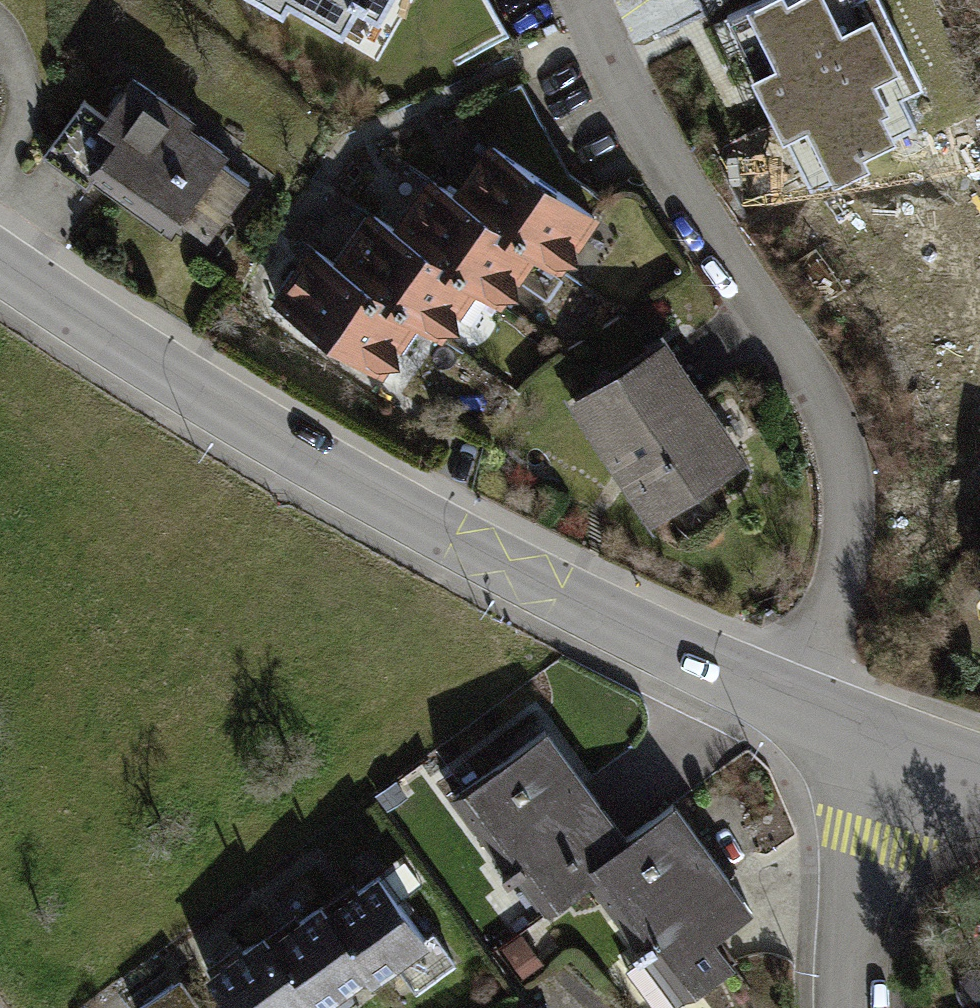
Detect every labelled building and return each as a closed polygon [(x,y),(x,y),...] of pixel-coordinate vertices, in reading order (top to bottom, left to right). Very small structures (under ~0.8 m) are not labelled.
[(278,17),(285,6),(339,37),(356,7),(377,20),(389,0),(249,0),(278,17)] [(736,10),(770,78),(820,180),(871,155),(865,143),(923,115),(910,88),(933,77),(895,0),(756,0),(736,10)] [(243,138),(141,70),(110,116),(86,100),(51,152),(91,179),(83,190),(169,247),(182,228),(222,255),(276,174),(237,148),(243,138)] [(494,143),(463,192),(511,222),(506,230),(545,254),(570,270),(605,214),(494,143)] [(435,174),(404,224),(452,254),(446,264),(487,290),(512,305),(545,254),(506,230),(511,222),(463,192),(435,174)] [(377,207),(346,256),(396,287),(390,295),(425,317),(457,337),(487,290),(446,264),(452,254),(404,224),(377,207)] [(346,256),(318,238),(279,299),(392,370),(425,317),(390,295),(396,287),(346,256)] [(667,338),(569,402),(650,527),(749,463),(667,338)] [(550,738),(458,806),(546,925),(591,892),(601,885),(593,874),(630,847),(550,738)] [(591,892),(677,1007),(686,1007),(741,968),(720,940),(756,914),(679,811),(630,847),(593,874),(601,885),(591,892)] [(430,949),(380,877),(327,913),(374,981),(377,985),(430,949)] [(327,913),(323,907),(269,944),(313,1007),(335,1007),(374,981),(327,913)] [(269,944),(265,938),(207,978),(228,1007),(313,1007),(269,944)] [(141,1007),(201,1007),(181,980),(141,1007)]
